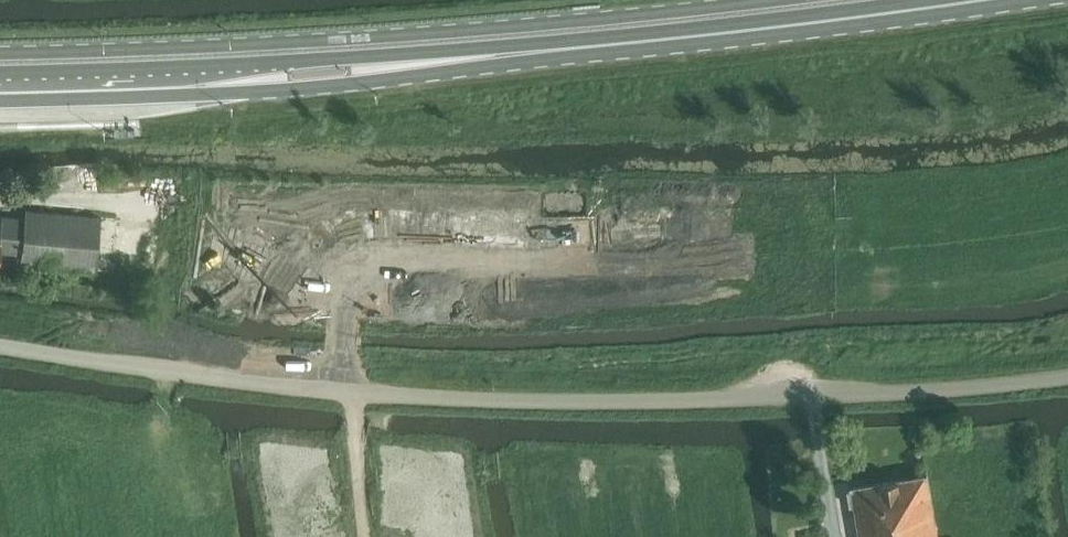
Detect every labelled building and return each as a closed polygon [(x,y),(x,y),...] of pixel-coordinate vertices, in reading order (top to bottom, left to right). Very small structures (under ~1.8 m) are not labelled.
[(116,218),(26,209),(25,219),(2,216),(0,229),(0,251),(21,252),(20,265),(111,273),(116,218)] [(928,475),(852,488),(853,490),(848,491),(851,506),(855,505),(861,536),(938,536),(928,475)]
